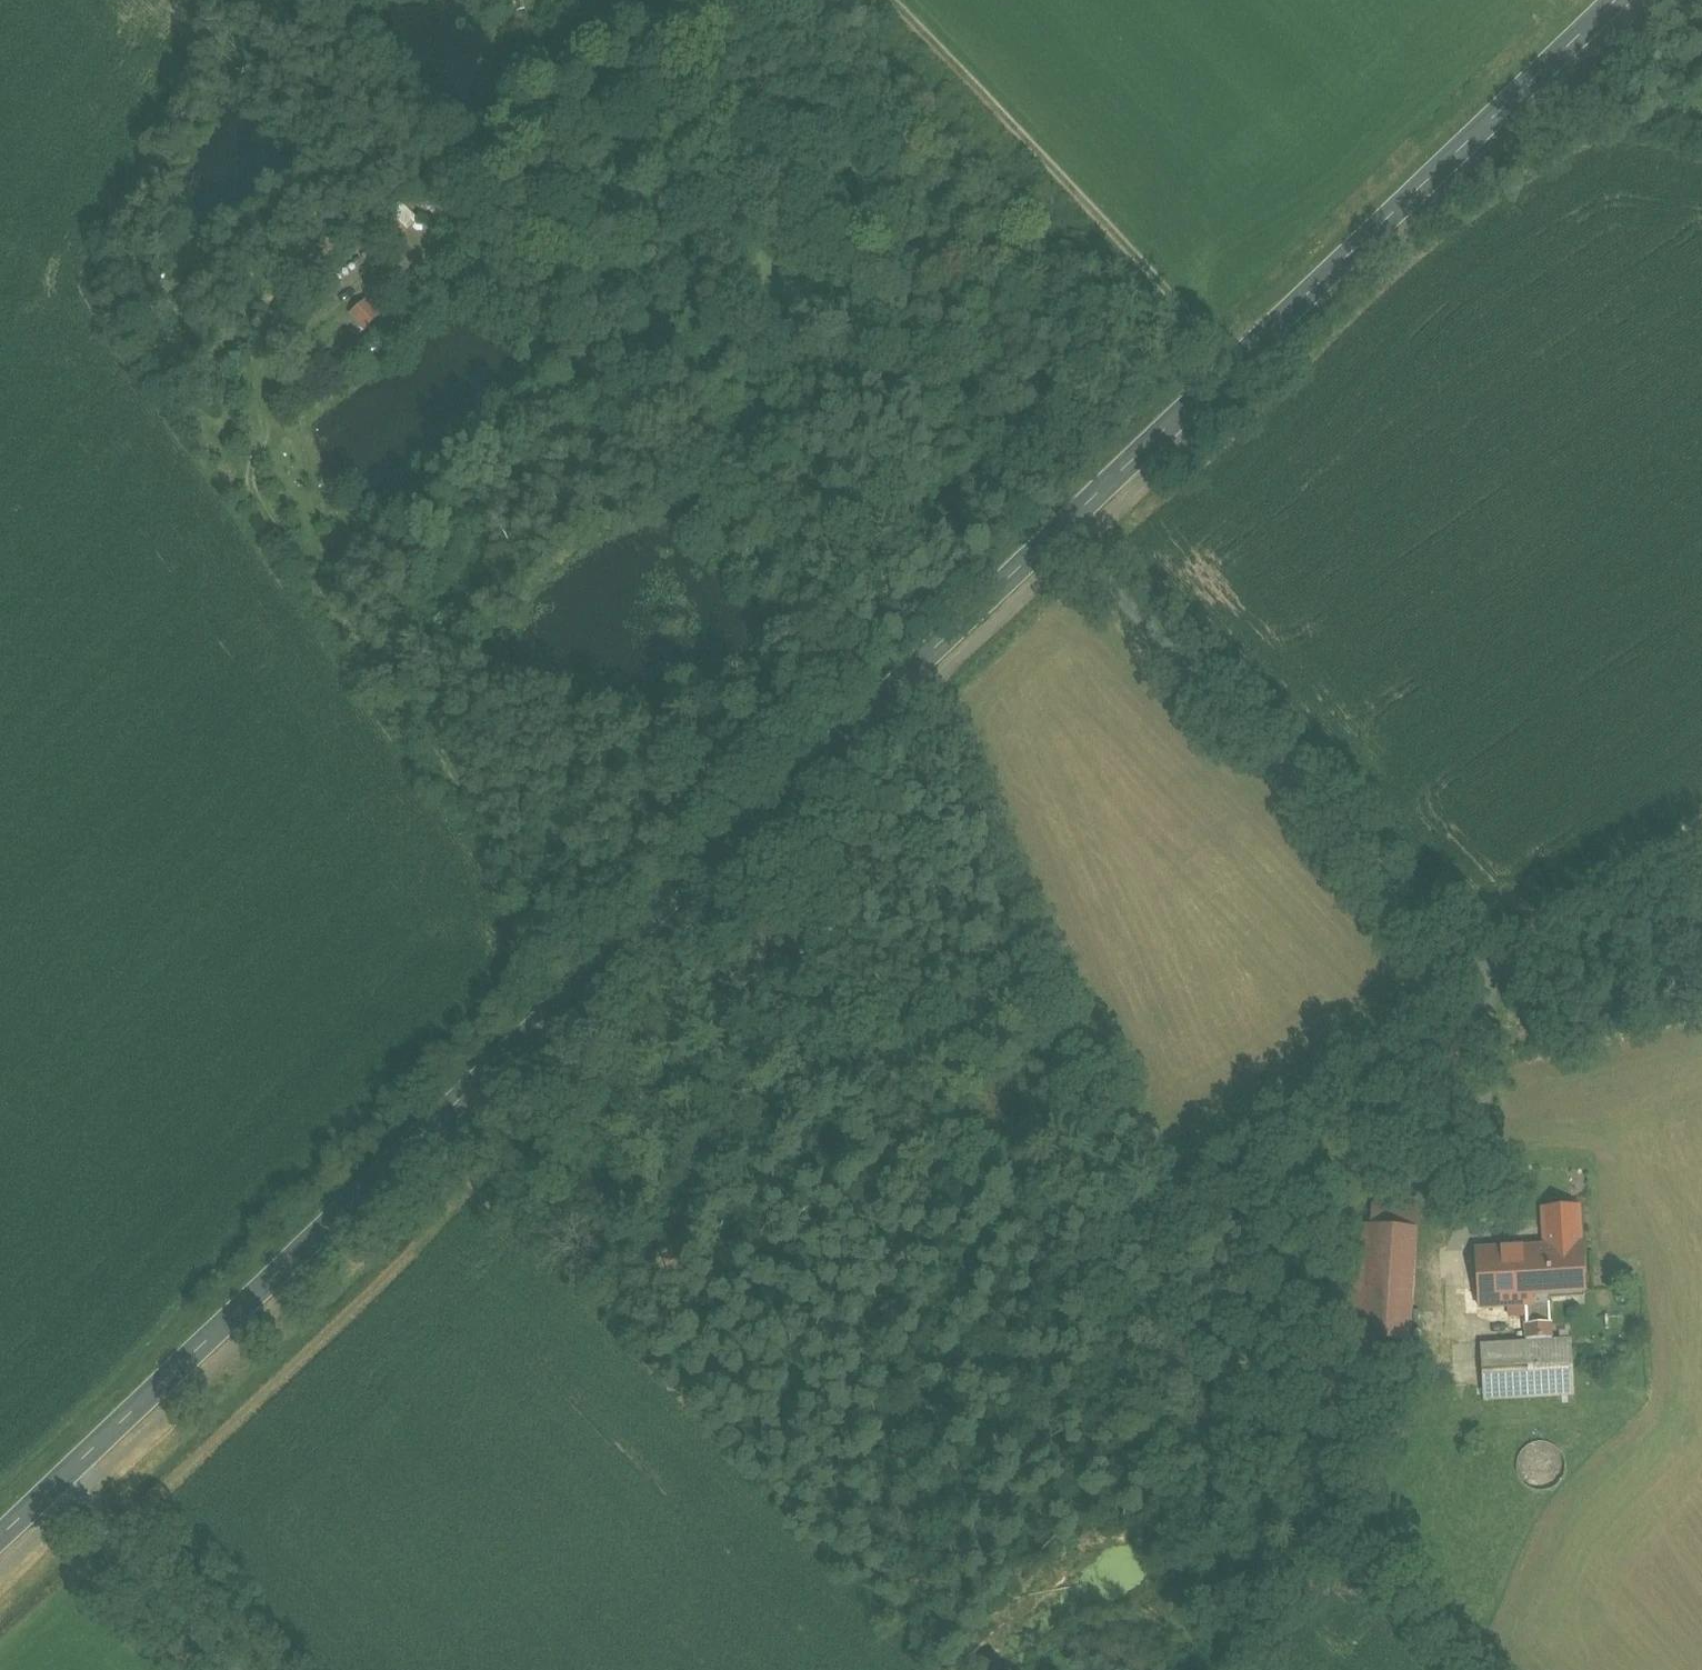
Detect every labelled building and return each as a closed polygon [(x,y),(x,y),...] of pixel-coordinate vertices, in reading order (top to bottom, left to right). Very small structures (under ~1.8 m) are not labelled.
[(500,14),(525,30),(542,4),(536,0),(517,0),(515,2),(512,0),(509,0),(500,14)] [(1552,1230),(1481,1233),(1485,1296),(1528,1294),(1530,1327),(1562,1326),(1560,1293),(1594,1291),(1591,1228),(1584,1228),(1583,1193),(1550,1195),(1552,1230)] [(1419,1328),(1425,1215),(1369,1211),(1363,1324),(1419,1328)] [(1562,1326),(1530,1327),(1488,1329),(1491,1389),(1580,1385),(1577,1325),(1562,1326)] [(1570,1439),(1564,1433),(1555,1429),(1545,1430),(1535,1434),(1529,1441),(1526,1451),(1526,1460),(1531,1470),(1538,1476),(1546,1479),(1557,1479),(1565,1474),(1572,1467),(1575,1458),(1575,1448),(1570,1439)]
